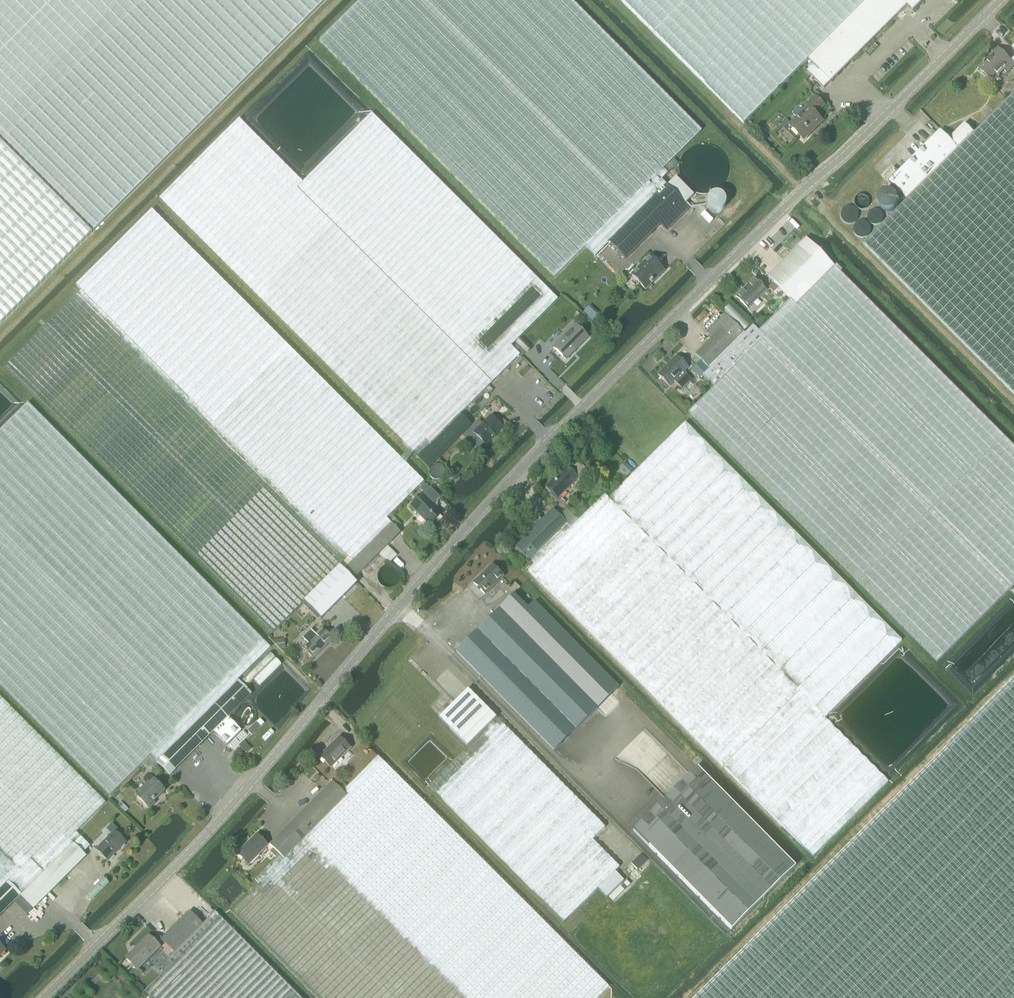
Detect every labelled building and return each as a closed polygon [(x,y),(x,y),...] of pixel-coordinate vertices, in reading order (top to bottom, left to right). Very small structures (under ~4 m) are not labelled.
[(94,230),(325,0),(0,0),(0,136),(94,230)] [(661,179),(667,173),(662,168),(701,130),(572,0),(358,0),(318,39),(554,277),(586,245),(595,254),(608,241),(625,258),(660,224),(666,230),(689,208),(684,203),(693,195),(675,177),(667,185),(661,179)] [(745,124),(809,60),(814,65),(806,72),(816,80),(824,88),(830,81),(831,83),(855,59),(903,11),(908,6),(912,10),(913,12),(914,11),(925,0),(621,0),(745,124)] [(978,68),(992,82),(991,81),(1003,69),(1006,73),(1013,66),(1013,63),(1012,61),(1010,62),(997,49),(996,49),(997,50),(985,63),(984,62),(982,63),(983,64),(979,68),(978,67),(978,68)] [(907,199),(908,200),(864,244),(995,376),(1013,395),(1013,95),(975,133),(965,123),(949,139),(940,130),(889,181),(907,199)] [(808,136),(807,135),(822,120),(815,114),(824,105),(814,96),(805,104),(807,107),(788,125),(800,137),(799,137),(803,141),(808,136)] [(470,425),(467,422),(459,415),(519,355),(510,346),(556,299),(370,112),(301,182),(239,120),(159,200),(163,204),(412,453),(413,452),(428,467),(470,425)] [(92,232),(0,140),(0,324),(92,232)] [(716,147),(714,147),(712,146),(711,145),(709,145),(707,144),(704,144),(702,144),(701,144),(698,145),(697,145),(695,146),(694,146),(692,147),(690,148),(688,150),(687,150),(685,152),(684,153),(683,155),(682,156),(681,158),(681,160),(680,161),(680,163),(679,164),(679,166),(679,168),(679,170),(679,171),(679,173),(679,174),(680,176),(680,178),(681,179),(682,181),(682,182),(683,183),(685,185),(686,186),(687,187),(689,189),(690,190),(692,191),(693,191),(695,192),(697,193),(700,194),(702,194),(703,194),(706,194),(707,194),(710,193),(712,193),(713,192),(716,191),(717,190),(718,189),(720,188),(722,186),(723,185),(724,184),(724,183),(725,182),(726,180),(727,178),(727,177),(728,176),(728,175),(728,173),(728,171),(729,168),(728,167),(728,165),(728,163),(728,162),(727,161),(727,159),(726,158),(725,156),(724,154),(722,153),(721,152),(719,150),(717,148),(716,147)] [(677,162),(673,158),(665,166),(669,170),(677,162)] [(893,166),(883,176),(888,180),(898,170),(893,166)] [(707,202),(707,203),(707,205),(707,206),(708,208),(709,209),(710,210),(711,211),(713,212),(714,212),(716,212),(717,212),(719,212),(720,211),(722,210),(723,209),(724,208),(724,206),(725,205),(725,203),(725,202),(724,200),(724,199),(723,197),(722,196),(720,195),(719,195),(717,194),(716,194),(714,194),(713,195),(712,195),(711,195),(710,196),(709,197),(708,199),(707,200),(707,202)] [(81,289),(362,570),(379,553),(399,533),(396,529),(386,519),(390,515),(423,482),(255,314),(156,215),(151,211),(77,285),(81,289)] [(1013,585),(1013,449),(804,239),(766,277),(772,283),(777,288),(789,300),(757,332),(751,326),(744,334),(724,313),(705,331),(711,337),(694,354),(707,367),(707,366),(708,368),(702,374),(714,387),(688,413),(937,662),(1013,585)] [(649,257),(630,275),(645,289),(663,271),(649,257)] [(753,279),(735,298),(746,309),(765,290),(753,279)] [(777,288),(772,283),(769,287),(773,291),(777,288)] [(81,290),(4,366),(180,542),(258,620),(272,633),(304,601),(340,565),(353,579),(355,577),(362,570),(81,289),(77,285),(76,285),(81,290)] [(709,327),(717,319),(713,315),(705,323),(709,327)] [(587,337),(575,325),(553,347),(565,359),(587,337)] [(521,337),(516,342),(516,343),(526,353),(531,348),(521,337)] [(682,371),(686,367),(675,355),(657,373),(668,385),(673,380),(681,388),(690,379),(682,371)] [(691,370),(699,377),(702,374),(708,368),(707,366),(707,367),(700,360),(691,370)] [(0,431),(0,684),(110,795),(150,755),(156,762),(161,757),(174,770),(176,768),(184,760),(227,718),(251,694),(238,680),(270,648),(264,642),(257,635),(27,404),(0,431)] [(478,420),(462,436),(477,451),(483,444),(501,428),(494,422),(489,417),(482,424),(478,420)] [(824,718),(826,715),(900,641),(799,539),(683,422),(606,499),(602,495),(577,520),(565,508),(558,515),(552,509),(515,545),(528,559),(532,563),(534,565),(529,571),(544,588),(617,661),(812,856),(887,781),(824,718)] [(587,472),(577,462),(569,471),(565,466),(545,486),(551,492),(553,490),(559,496),(577,479),(578,480),(587,472)] [(633,470),(624,462),(619,468),(628,476),(633,470)] [(454,464),(449,470),(455,475),(459,469),(454,464)] [(443,468),(443,467),(442,466),(440,465),(439,465),(438,465),(437,465),(435,465),(434,465),(433,466),(432,466),(431,467),(430,469),(430,470),(429,471),(429,472),(429,474),(430,475),(430,476),(431,477),(432,478),(433,479),(434,480),(435,480),(437,480),(438,480),(439,480),(441,479),(442,478),(443,478),(444,477),(444,475),(445,474),(445,473),(445,471),(445,470),(444,469),(443,468)] [(441,514),(432,505),(439,497),(430,487),(422,495),(421,495),(410,506),(429,526),(441,514)] [(386,519),(396,529),(400,525),(390,515),(386,519)] [(387,547),(379,554),(379,555),(384,559),(384,558),(389,563),(396,556),(387,547)] [(310,596),(304,601),(321,618),(357,583),(353,579),(340,565),(310,596)] [(391,565),(389,565),(387,565),(384,566),(382,567),(381,569),(379,570),(378,572),(377,575),(377,577),(377,579),(378,582),(379,584),(381,585),(382,587),(384,588),(387,589),(389,589),(391,589),(394,588),(396,587),(397,585),(399,584),(400,582),(401,579),(401,577),(401,575),(400,572),(399,570),(397,569),(396,567),(394,566),(391,565)] [(484,595),(493,586),(502,577),(491,565),(472,583),(484,595)] [(374,580),(373,579),(372,579),(371,579),(370,579),(369,579),(368,580),(367,581),(367,582),(367,583),(367,584),(367,585),(368,585),(368,586),(369,586),(369,587),(370,587),(371,587),(372,587),(373,586),(374,586),(374,585),(374,584),(375,584),(375,583),(375,582),(374,581),(374,580)] [(514,583),(505,592),(510,597),(513,594),(519,588),(514,583)] [(510,597),(498,609),(596,708),(617,687),(533,602),(526,608),(513,594),(510,597)] [(498,609),(456,651),(554,750),(596,708),(498,609)] [(306,653),(307,652),(312,658),(332,639),(321,628),(314,634),(310,630),(302,638),(306,642),(302,646),(305,650),(304,651),(306,653)] [(284,639),(272,641),(280,650),(285,649),(284,639)] [(906,784),(1013,892),(1013,676),(906,784)] [(429,786),(536,895),(564,922),(598,889),(615,871),(619,867),(592,840),(605,827),(478,700),(468,689),(460,697),(438,718),(449,729),(467,748),(429,786)] [(20,895),(33,909),(85,856),(82,854),(90,846),(76,832),(105,802),(0,697),(0,915),(20,895)] [(241,731),(227,717),(227,718),(213,731),(227,745),(241,731)] [(256,722),(247,731),(251,735),(260,727),(256,722)] [(349,748),(338,737),(319,756),(330,767),(349,748)] [(250,749),(242,742),(238,746),(245,754),(250,749)] [(471,997),(596,997),(608,986),(377,756),(347,787),(346,786),(344,784),(337,777),(332,782),(332,781),(294,820),(308,833),(306,835),(471,997)] [(168,775),(174,770),(161,757),(156,762),(168,775)] [(633,830),(732,930),(796,866),(697,767),(633,830)] [(153,781),(149,785),(147,783),(140,791),(142,793),(137,797),(150,810),(156,803),(154,802),(164,791),(153,781)] [(906,784),(691,997),(1013,997),(1013,892),(906,784)] [(128,809),(120,802),(117,805),(125,813),(128,809)] [(306,835),(308,833),(294,820),(269,845),(273,849),(270,852),(275,858),(254,879),(258,884),(230,913),(316,997),(471,997),(306,835)] [(111,834),(95,849),(107,861),(125,842),(115,832),(118,829),(112,823),(106,829),(111,834)] [(267,846),(256,835),(237,854),(248,865),(267,846)] [(641,853),(631,863),(638,870),(648,860),(641,853)] [(615,871),(598,889),(606,897),(624,880),(615,871)] [(202,925),(188,912),(161,940),(174,953),(166,960),(171,965),(168,968),(144,992),(150,997),(300,997),(256,953),(215,912),(202,925)] [(0,935),(0,946),(3,949),(9,943),(0,934),(0,935)] [(148,935),(125,959),(137,970),(160,947),(148,935)] [(121,972),(117,977),(123,984),(128,979),(121,972)]
